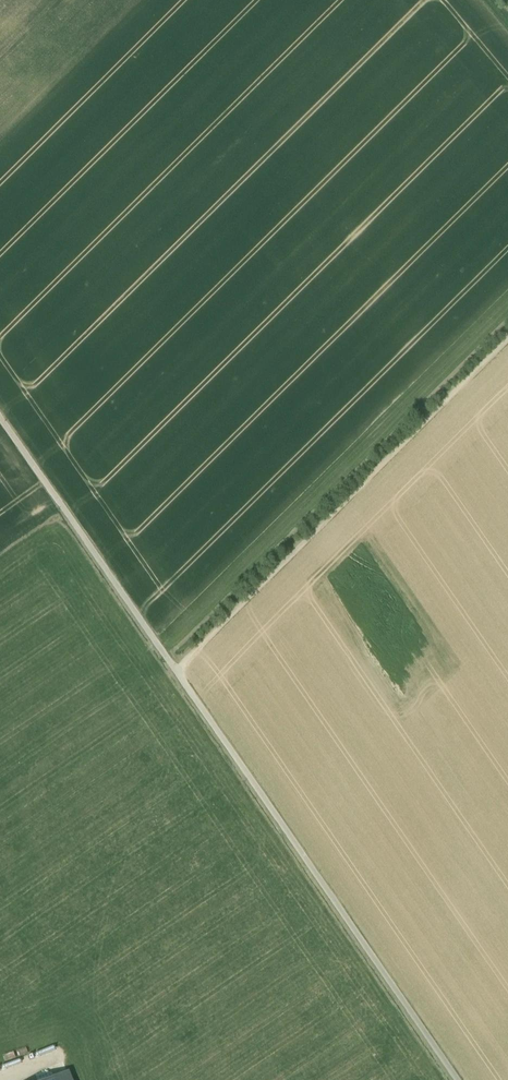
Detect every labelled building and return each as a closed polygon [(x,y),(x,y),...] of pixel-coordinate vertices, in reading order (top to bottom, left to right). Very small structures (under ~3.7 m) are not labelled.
[(67,1072),(47,1079),(70,1079),(67,1072)]
